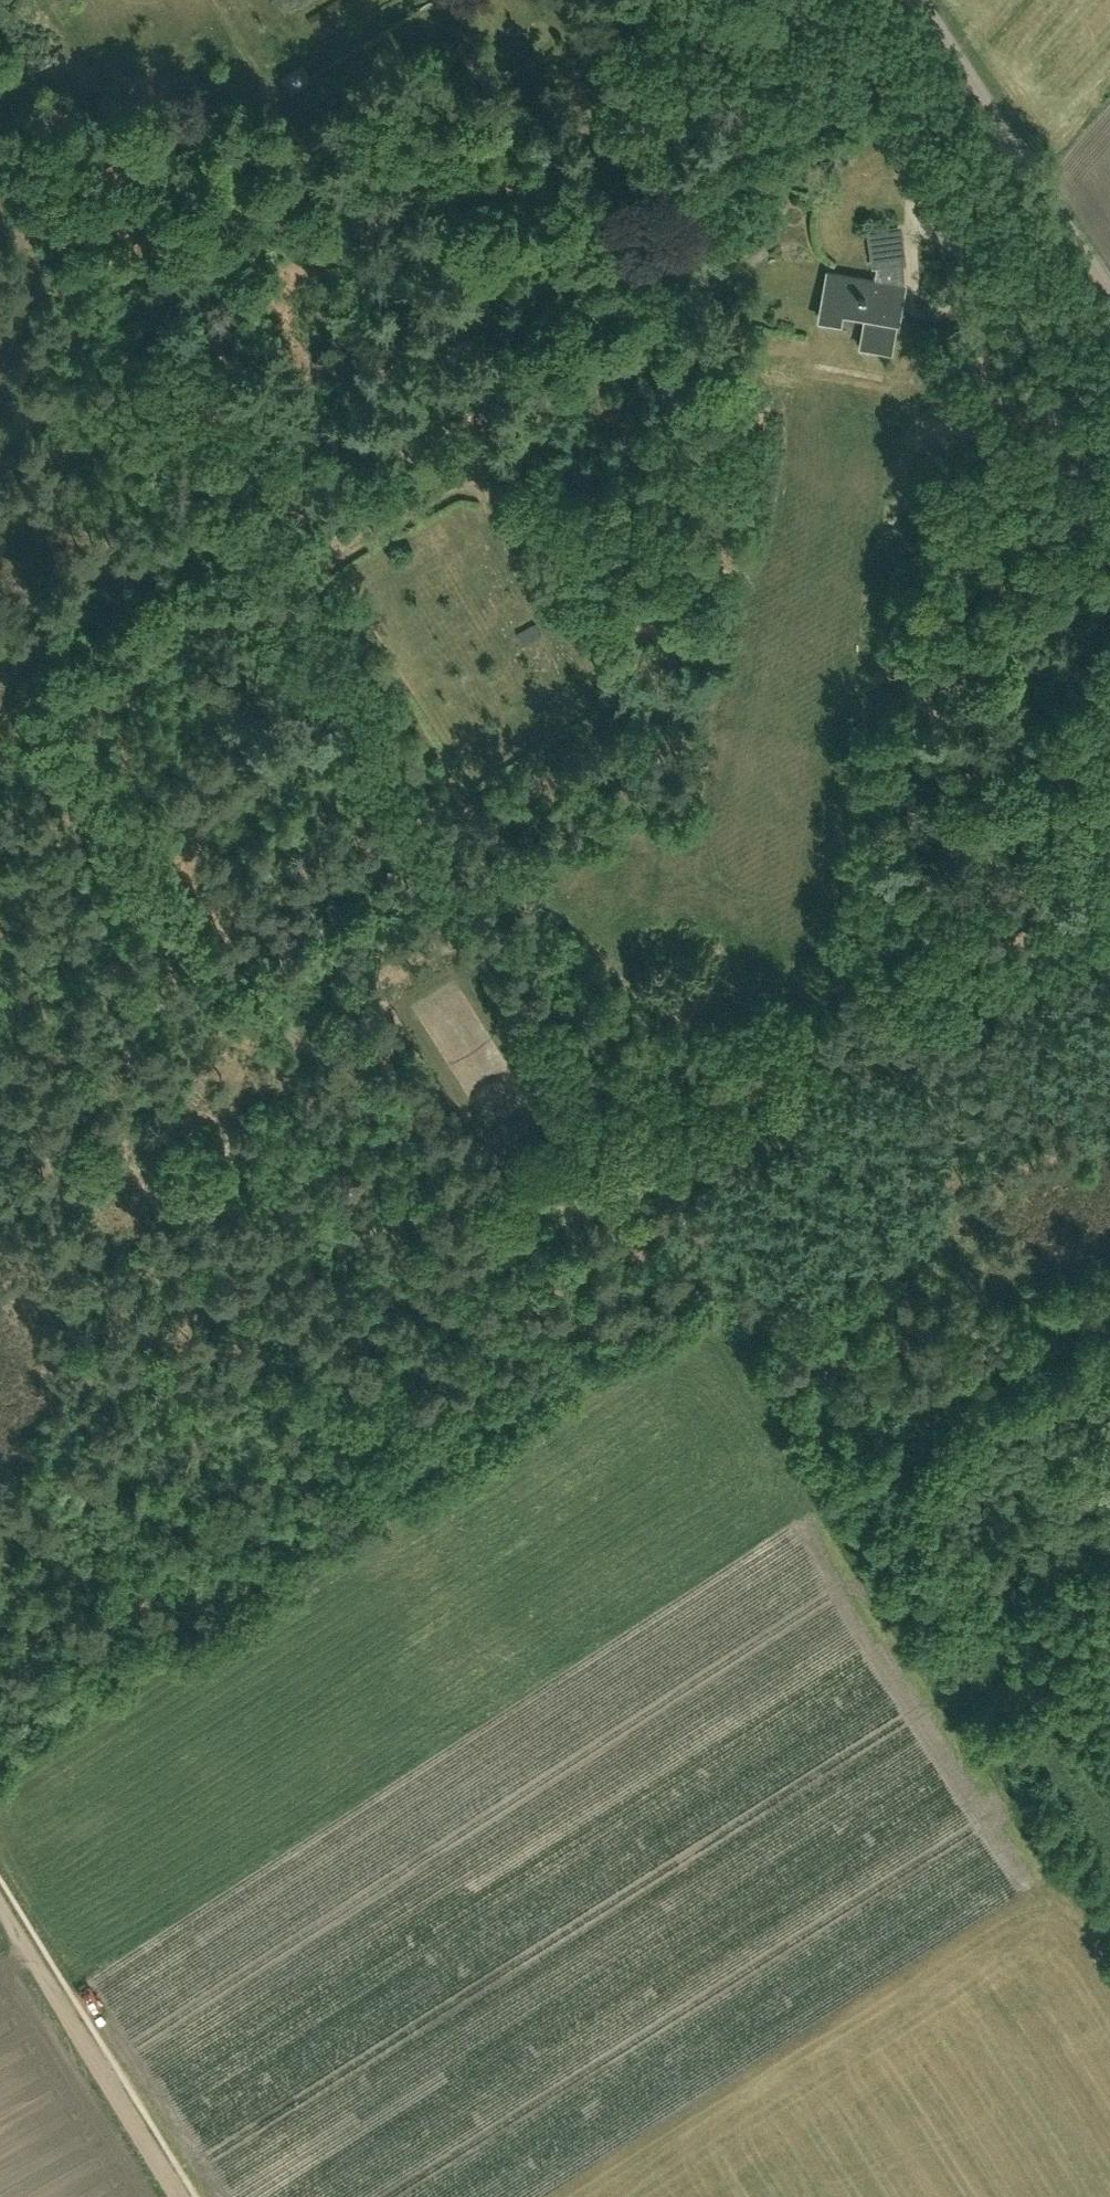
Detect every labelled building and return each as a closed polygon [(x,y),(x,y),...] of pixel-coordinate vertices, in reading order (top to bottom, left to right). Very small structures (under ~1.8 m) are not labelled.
[(293,90),(313,78),(304,66),(284,77),(293,90)] [(905,286),(899,227),(873,230),(876,266),(878,267),(875,283),(830,275),(827,291),(838,293),(835,312),(865,318),(860,347),(891,353),(897,323),(899,324),(905,286)] [(541,634),(536,623),(518,632),(523,644),(541,634)]
